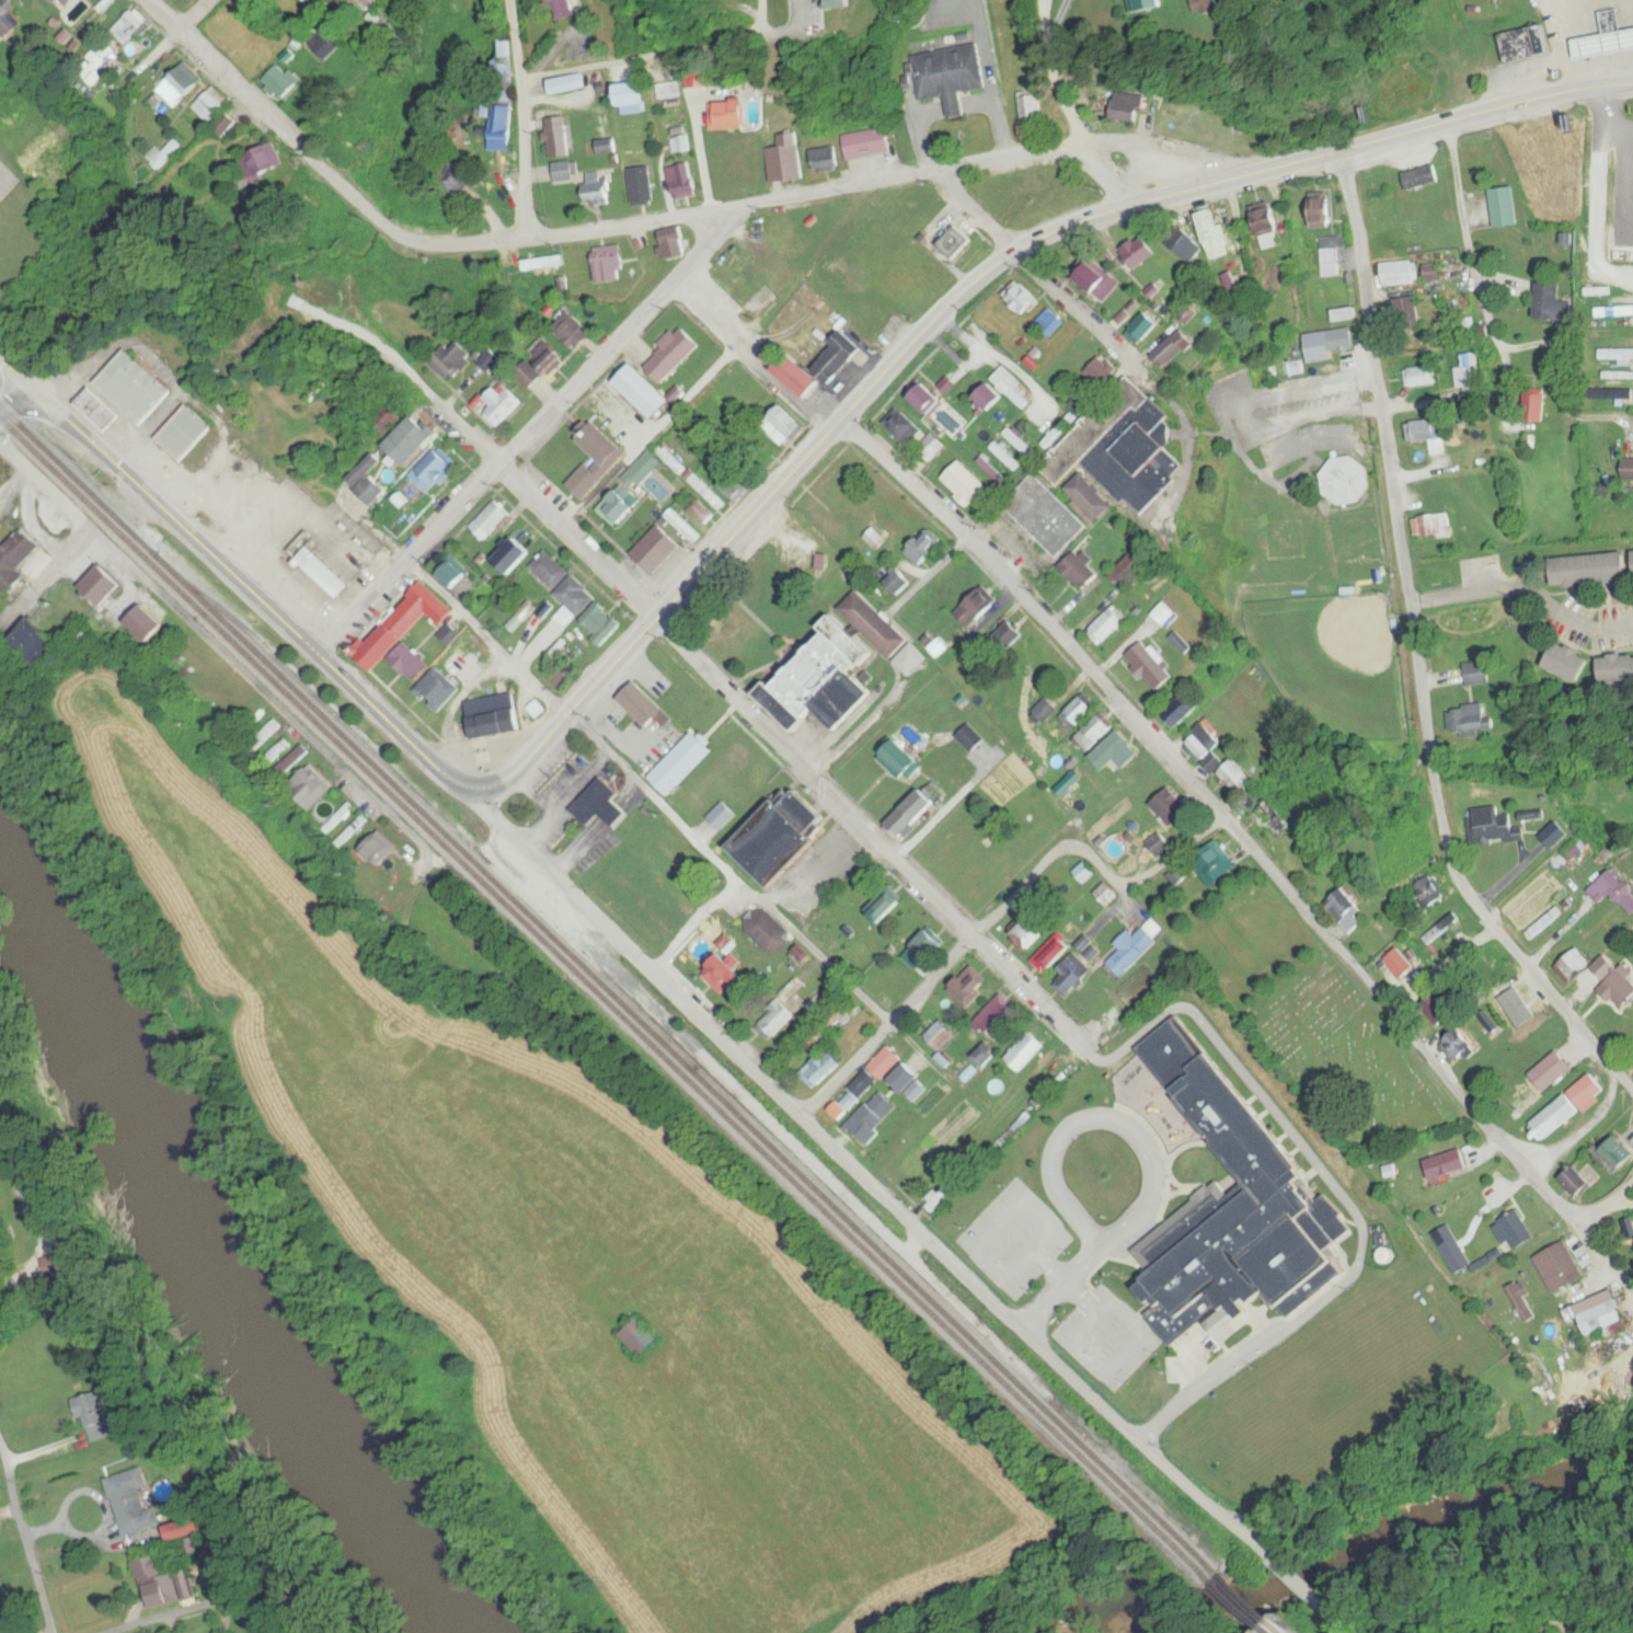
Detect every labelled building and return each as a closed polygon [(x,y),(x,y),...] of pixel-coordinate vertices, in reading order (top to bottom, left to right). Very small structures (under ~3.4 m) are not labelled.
[(65,11),(75,0),(54,0),(65,11)] [(374,13),(387,0),(361,0),(374,13)] [(558,23),(584,15),(579,0),(550,0),(558,23)] [(10,13),(0,2),(0,21),(10,13)] [(123,47),(148,24),(134,9),(109,31),(123,47)] [(310,45),(327,62),(344,45),(327,28),(310,45)] [(495,41),(495,74),(510,74),(510,41),(495,41)] [(105,77),(100,72),(117,56),(103,42),(86,57),(92,64),(81,75),(92,88),(105,77)] [(262,85),(285,101),(300,80),(277,64),(262,85)] [(202,86),(187,66),(157,88),(173,108),(202,86)] [(586,88),(582,74),(546,82),(550,97),(586,88)] [(661,101),(684,98),(682,83),(659,85),(661,101)] [(623,85),(623,114),(646,114),(646,85),(623,85)] [(191,109),(208,126),(229,104),(212,87),(191,109)] [(751,131),(751,102),(714,101),(713,130),(751,131)] [(509,107),(488,106),(486,152),(508,152),(509,107)] [(223,139),(237,123),(226,114),(212,129),(223,139)] [(568,157),(566,118),(546,119),(548,158),(568,157)] [(848,160),(891,152),(887,127),(843,135),(848,160)] [(777,136),(779,147),(767,149),(774,185),(804,179),(796,133),(777,136)] [(688,151),(684,138),(673,141),(677,154),(688,151)] [(181,148),(174,141),(161,153),(156,148),(146,158),(157,170),(181,148)] [(600,153),(617,153),(617,141),(600,141),(600,153)] [(278,162),(260,145),(238,169),(257,186),(278,162)] [(813,175),(841,170),(837,146),(810,151),(813,175)] [(551,165),(555,184),(576,179),(572,161),(551,165)] [(674,200),(696,194),(687,163),(665,169),(674,200)] [(626,169),(633,207),(655,203),(648,165),(626,169)] [(581,181),(583,203),(611,201),(609,178),(581,181)] [(974,241),(957,224),(937,245),(954,261),(974,241)] [(686,255),(680,227),(656,232),(662,260),(686,255)] [(587,248),(591,283),(622,279),(618,245),(587,248)] [(520,268),(561,268),(561,257),(520,257),(520,268)] [(547,325),(572,352),(591,335),(565,307),(547,325)] [(664,386),(702,345),(683,327),(644,367),(664,386)] [(859,356),(837,334),(815,356),(836,378),(859,356)] [(453,379),(471,359),(487,373),(500,359),(481,342),(470,354),(453,339),(433,362),(453,379)] [(524,387),(541,387),(541,374),(560,374),(560,346),(524,346),(524,387)] [(97,383),(144,426),(174,393),(127,350),(97,383)] [(776,372),(810,402),(826,383),(793,354),(776,372)] [(1034,394),(1005,365),(991,379),(1020,408),(1034,394)] [(673,404),(635,366),(616,384),(654,422),(673,404)] [(1040,470),(1060,487),(1055,492),(1036,474),(1004,509),(1061,561),(1120,497),(1144,519),(1191,468),(1156,436),(1173,418),(1126,375),(1040,470)] [(909,394),(932,416),(947,401),(923,380),(909,394)] [(521,408),(504,383),(480,399),(497,424),(521,408)] [(977,398),(993,414),(1005,401),(989,386),(977,398)] [(785,448),(805,428),(782,405),(762,425),(785,448)] [(157,439),(183,463),(215,430),(189,406),(157,439)] [(910,448),(923,434),(897,408),(884,422),(910,448)] [(408,468),(437,438),(415,416),(386,446),(408,468)] [(578,437),(608,470),(621,459),(591,426),(578,437)] [(1035,452),(1010,428),(1003,435),(1028,459),(1035,452)] [(930,461),(942,451),(930,438),(919,448),(930,461)] [(1022,466),(998,442),(990,449),(1014,473),(1022,466)] [(657,452),(677,473),(682,468),(662,446),(657,452)] [(428,494),(454,468),(436,449),(409,475),(428,494)] [(622,478),(634,490),(661,464),(649,452),(622,478)] [(1006,480),(984,458),(979,463),(1001,485),(1006,480)] [(941,479),(969,508),(988,489),(959,461),(941,479)] [(567,485),(583,501),(603,481),(587,465),(567,485)] [(718,511),(724,505),(691,472),(685,477),(718,511)] [(597,510),(617,530),(637,510),(617,490),(597,510)] [(713,518),(693,497),(684,504),(705,526),(713,518)] [(510,515),(495,500),(470,525),(485,540),(510,515)] [(783,539),(798,562),(814,552),(794,520),(774,533),(779,541),(783,539)] [(653,577),(681,546),(659,525),(630,555),(653,577)] [(11,595),(34,572),(26,563),(42,546),(24,529),(0,553),(0,584),(11,595)] [(909,540),(909,562),(932,562),(932,550),(941,550),(941,540),(909,540)] [(338,600),(351,587),(310,548),(298,560),(338,600)] [(1127,592),(1155,564),(1140,549),(1112,577),(1127,592)] [(1063,565),(1085,592),(1104,577),(1083,550),(1063,565)] [(527,566),(545,593),(568,578),(551,551),(527,566)] [(472,574),(452,554),(434,572),(454,592),(472,574)] [(106,606),(127,585),(104,562),(83,583),(106,606)] [(882,581),(899,598),(914,582),(898,565),(882,581)] [(595,598),(571,576),(553,595),(566,607),(555,619),(566,629),(595,598)] [(430,614),(442,627),(457,612),(426,582),(355,654),(373,672),(430,614)] [(859,590),(840,612),(893,660),(913,639),(859,590)] [(1178,614),(1166,602),(1154,615),(1166,627),(1178,614)] [(130,621),(151,643),(169,625),(148,603),(130,621)] [(580,622),(605,645),(622,625),(598,603),(580,622)] [(1088,632),(1102,647),(1127,622),(1113,607),(1088,632)] [(756,694),(798,736),(820,714),(839,733),(877,696),(857,675),(877,655),(839,617),(771,684),(769,682),(756,694)] [(1026,634),(1010,620),(993,638),(1009,653),(1026,634)] [(461,635),(451,626),(443,635),(452,644),(461,635)] [(1128,655),(1157,692),(1176,678),(1169,668),(1172,667),(1159,650),(1155,653),(1146,641),(1128,655)] [(434,668),(433,669),(405,642),(388,661),(441,711),(460,692),(434,668)] [(637,682),(619,700),(649,729),(666,712),(637,682)] [(522,735),(517,695),(469,701),(475,741),(522,735)] [(1095,709),(1081,695),(1060,717),(1074,731),(1095,709)] [(1041,727),(1057,709),(1046,698),(1030,716),(1041,727)] [(1198,712),(1187,698),(1167,714),(1178,728),(1198,712)] [(1090,750),(1114,728),(1100,714),(1077,736),(1090,750)] [(267,741),(282,726),(276,719),(261,735),(267,741)] [(1233,760),(1228,764),(1215,752),(1225,742),(1205,723),(1185,743),(1237,796),(1253,780),(1233,760)] [(649,778),(670,798),(713,752),(692,732),(649,778)] [(1116,761),(1125,770),(1141,754),(1119,732),(1093,758),(1106,771),(1116,761)] [(292,744),(287,738),(269,756),(275,761),(292,744)] [(923,768),(904,739),(887,750),(907,779),(923,768)] [(283,769),(291,774),(310,749),(303,743),(283,769)] [(314,810),(335,788),(313,766),(291,787),(314,810)] [(1082,787),(1067,777),(1055,794),(1070,805),(1082,787)] [(572,812),(591,828),(602,816),(616,829),(629,815),(615,803),(622,794),(603,778),(572,812)] [(831,819),(790,782),(729,848),(776,891),(820,842),(815,837),(831,819)] [(889,824),(904,840),(943,801),(927,786),(889,824)] [(1152,802),(1170,829),(1192,814),(1174,787),(1152,802)] [(335,833),(354,805),(348,801),(329,828),(335,833)] [(735,815),(723,803),(708,818),(720,830),(735,815)] [(1252,815),(1266,833),(1279,823),(1265,805),(1252,815)] [(366,848),(385,864),(399,846),(381,830),(366,848)] [(1161,856),(1171,846),(1160,835),(1150,845),(1161,856)] [(1234,877),(1229,847),(1203,851),(1207,881),(1234,877)] [(1097,874),(1087,862),(1073,873),(1083,885),(1097,874)] [(869,906),(880,920),(904,902),(893,887),(869,906)] [(1369,921),(1339,894),(1327,908),(1357,935),(1369,921)] [(766,910),(746,930),(773,957),(793,937),(766,910)] [(1029,951),(1048,933),(1027,913),(1009,931),(1029,951)] [(1122,976),(1166,933),(1153,919),(1135,936),(1129,930),(1116,944),(1121,949),(1108,962),(1122,976)] [(926,965),(947,943),(930,928),(910,950),(926,965)] [(1032,961),(1047,976),(1075,947),(1061,933),(1032,961)] [(1385,960),(1401,982),(1418,969),(1402,947),(1385,960)] [(723,957),(705,975),(725,994),(742,976),(723,957)] [(1083,987),(1083,962),(1061,962),(1061,987),(1083,987)] [(949,990),(967,1008),(991,984),(974,966),(949,990)] [(1140,1043),(1181,1005),(1169,992),(1128,1031),(1140,1043)] [(978,1021),(999,1041),(1021,1017),(1000,997),(978,1021)] [(796,1015),(782,1002),(759,1026),(773,1039),(796,1015)] [(958,1036),(942,1020),(925,1036),(940,1053),(958,1036)] [(1046,1045),(1030,1031),(1006,1059),(1022,1073),(1046,1045)] [(975,1058),(986,1067),(998,1054),(987,1045),(975,1058)] [(904,1060),(891,1046),(870,1067),(883,1081),(904,1060)] [(1056,1090),(1076,1070),(1061,1055),(1041,1075),(1056,1090)] [(893,1080),(906,1094),(926,1074),(913,1060),(893,1080)] [(847,1125),(861,1139),(896,1107),(882,1092),(847,1125)] [(1454,1165),(1453,1156),(1387,1166),(1388,1175),(1454,1165)] [(1600,1182),(1581,1162),(1563,1178),(1582,1198),(1600,1182)] [(1185,1171),(1177,1166),(1165,1187),(1173,1192),(1185,1171)] [(944,1189),(927,1206),(933,1212),(950,1195),(944,1189)] [(1535,1240),(1519,1210),(1493,1225),(1510,1254),(1535,1240)] [(1440,1244),(1453,1275),(1471,1267),(1458,1237),(1440,1244)] [(1535,1257),(1555,1295),(1586,1278),(1565,1241),(1535,1257)] [(1592,1338),(1610,1329),(1613,1334),(1631,1324),(1612,1289),(1576,1309),(1592,1338)] [(103,1420),(96,1395),(78,1400),(91,1442),(116,1435),(111,1418),(103,1420)] [(158,1508),(147,1510),(142,1491),(151,1489),(146,1469),(109,1478),(123,1537),(163,1528),(158,1508)] [(170,1527),(173,1541),(205,1533),(202,1519),(170,1527)] [(135,1561),(140,1586),(149,1584),(154,1608),(193,1600),(187,1571),(169,1575),(165,1555),(135,1561)]
